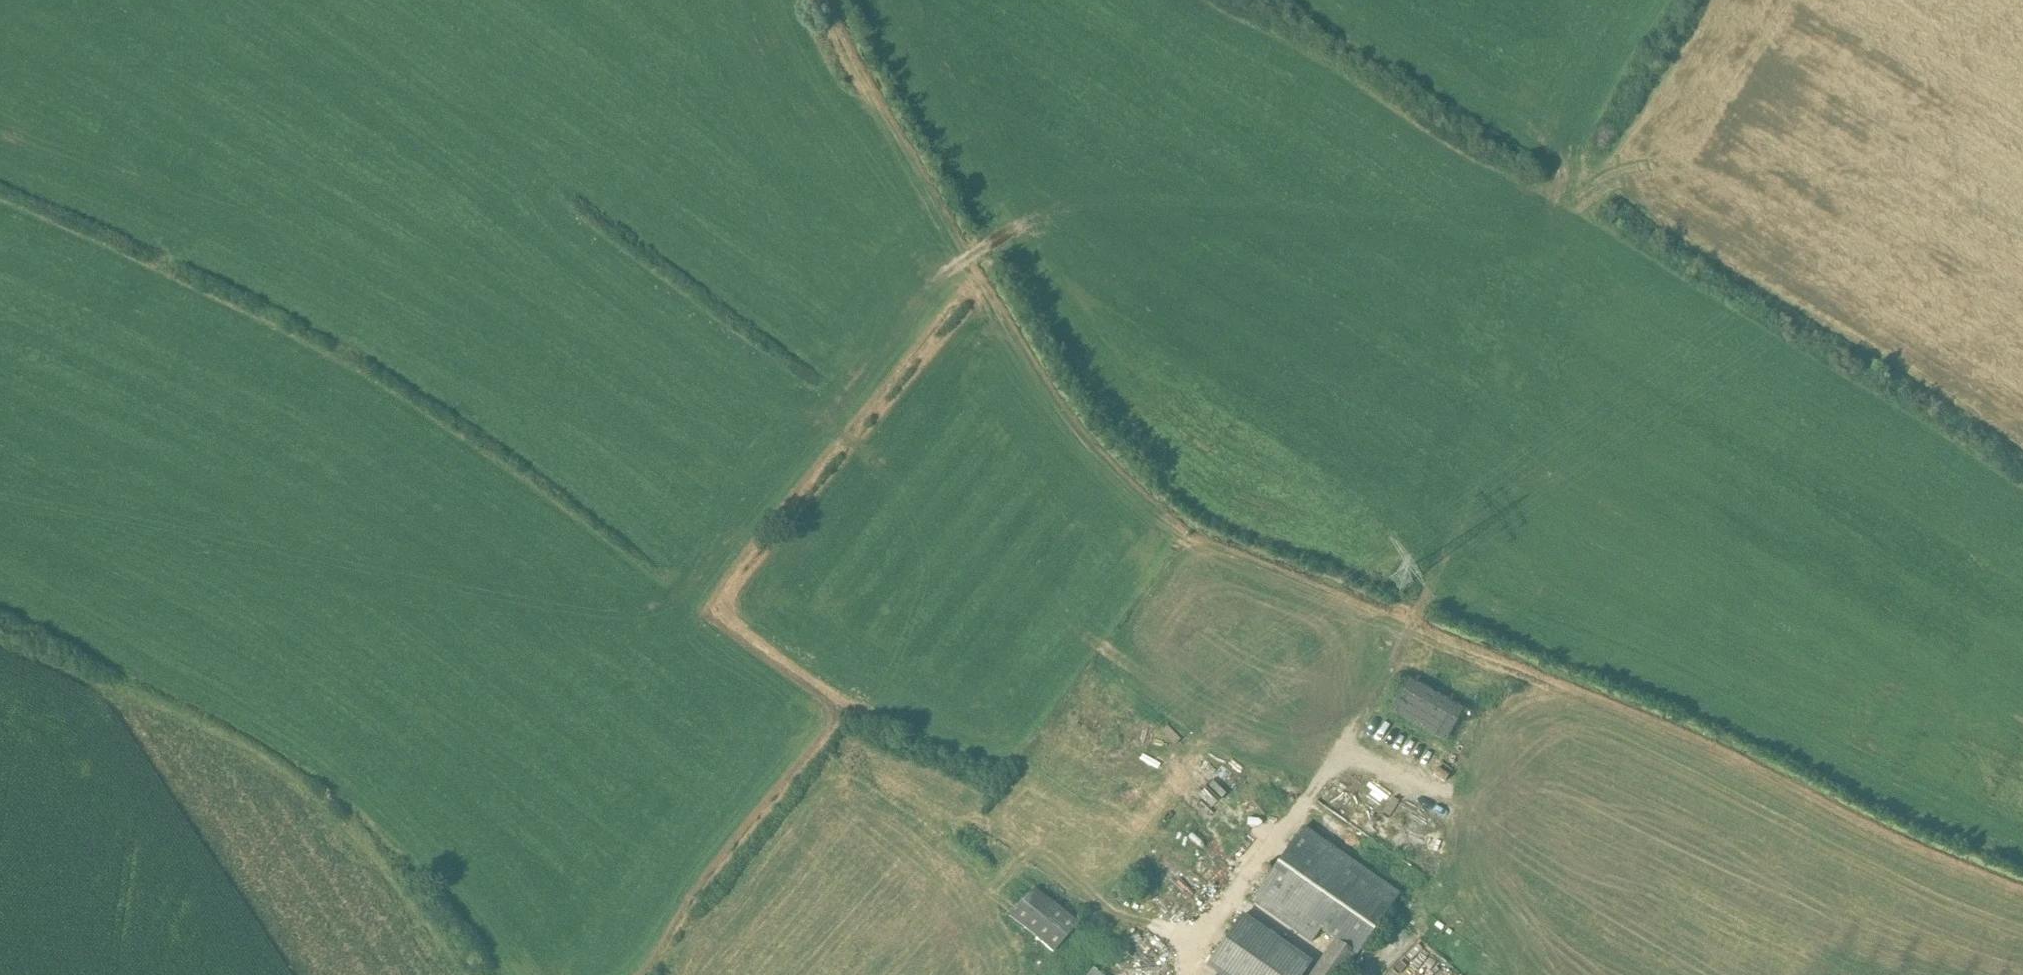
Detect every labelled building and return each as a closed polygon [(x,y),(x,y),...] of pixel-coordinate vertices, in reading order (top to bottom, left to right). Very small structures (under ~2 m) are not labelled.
[(1465,708),(1407,677),(1389,712),(1446,741),(1465,708)] [(1399,894),(1304,828),(1252,902),(1312,943),(1321,931),(1335,941),(1355,954),(1357,955),(1399,894)] [(1079,924),(1035,889),(1009,917),(1054,953),(1079,924)] [(1208,966),(1219,973),(1218,974),(1300,974),(1309,963),(1242,916),(1208,966)] [(1312,974),(1340,974),(1354,955),(1355,954),(1335,941),(1312,974)]
